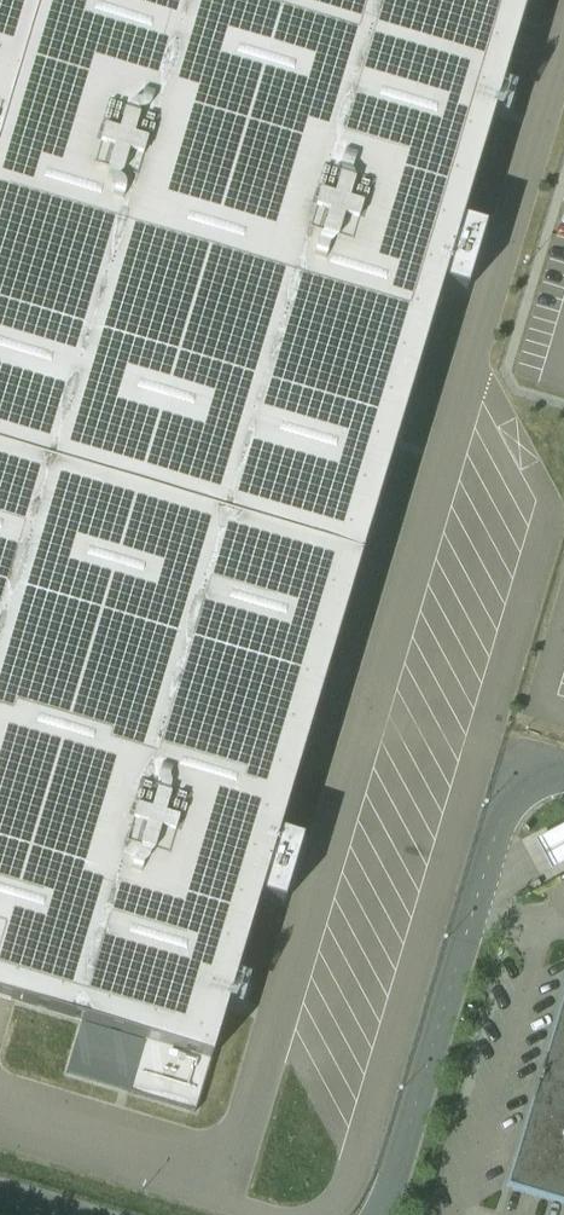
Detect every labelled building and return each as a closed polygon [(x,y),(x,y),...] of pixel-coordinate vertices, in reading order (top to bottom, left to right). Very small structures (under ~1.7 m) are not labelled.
[(80,1021),(66,1074),(195,1113),(259,897),(283,904),(302,839),(280,832),(442,286),(465,292),(484,228),(461,221),(528,0),(0,0),(0,997),(80,1021)] [(533,843),(550,875),(563,868),(563,826),(533,843)] [(503,1190),(563,1208),(563,986),(503,1190)]
